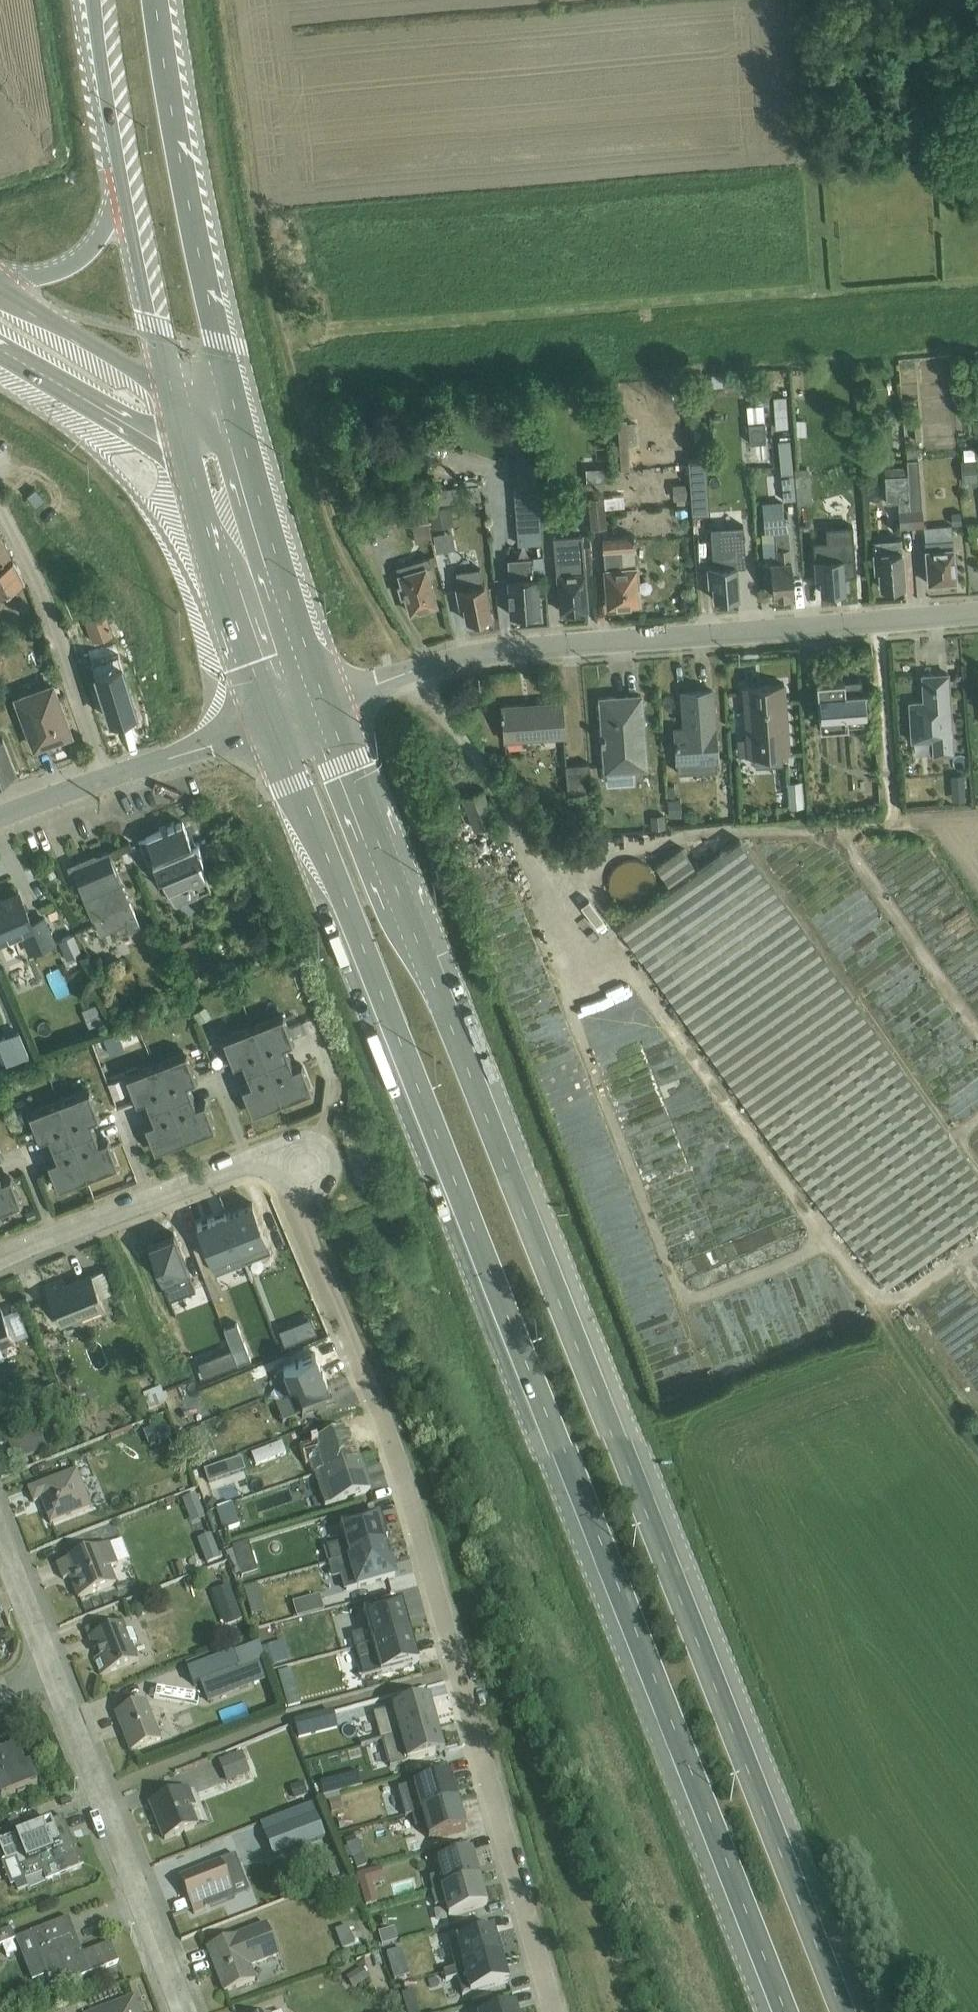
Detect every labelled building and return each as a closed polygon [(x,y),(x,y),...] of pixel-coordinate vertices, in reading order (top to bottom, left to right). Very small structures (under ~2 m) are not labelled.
[(940,363),(920,365),(922,382),(942,380),(940,363)] [(769,392),(745,394),(749,441),(765,440),(762,401),(769,401),(769,392)] [(785,394),(773,395),(775,426),(788,426),(785,394)] [(627,418),(617,418),(621,471),(631,471),(628,444),(639,443),(637,427),(635,428),(635,420),(627,421),(627,418)] [(780,473),(793,472),(790,437),(788,437),(788,434),(780,434),(780,438),(778,438),(780,473)] [(907,464),(911,525),(923,524),(917,446),(906,447),(907,464)] [(961,459),(962,480),(977,479),(977,474),(977,457),(975,458),(974,446),(962,447),(963,458),(961,459)] [(535,452),(511,453),(517,541),(541,540),(535,452)] [(705,457),(688,458),(693,511),(710,510),(705,457)] [(611,464),(586,465),(586,480),(611,479),(611,464)] [(911,525),(907,464),(884,465),(886,500),(898,499),(900,526),(911,525)] [(809,466),(794,467),(797,500),(812,498),(809,466)] [(793,472),(780,473),(783,498),(795,497),(793,472)] [(479,482),(432,488),(434,503),(480,497),(479,482)] [(551,487),(538,488),(542,524),(555,523),(551,487)] [(604,495),(588,496),(590,526),(606,525),(604,495)] [(781,498),(762,500),(765,531),(762,531),(764,559),(762,560),(762,564),(770,563),(772,595),(794,593),(788,513),(783,513),(781,498)] [(450,504),(428,508),(432,526),(452,523),(450,504)] [(425,505),(398,511),(401,525),(411,523),(416,541),(432,537),(425,505)] [(712,565),(706,565),(708,584),(712,583),(713,598),(740,596),(737,562),(745,562),(743,522),(710,524),(712,565)] [(951,522),(923,524),(925,539),(924,539),(924,546),(927,583),(957,580),(951,522)] [(826,538),(813,539),(815,576),(819,576),(821,590),(845,589),(844,573),(856,573),(853,523),(825,525),(826,538)] [(23,569),(0,524),(0,580),(23,569)] [(437,530),(433,535),(436,550),(455,547),(452,528),(437,530)] [(582,532),(553,534),(559,610),(588,607),(582,532)] [(634,533),(602,535),(606,607),(641,604),(638,563),(635,563),(634,533)] [(901,535),(872,538),(873,569),(877,568),(879,585),(905,583),(901,535)] [(532,575),(538,574),(546,574),(544,553),(531,554),(532,575)] [(532,575),(531,554),(506,556),(509,612),(540,610),(538,574),(532,575)] [(426,567),(432,564),(430,556),(396,566),(401,582),(398,583),(401,594),(405,593),(410,611),(436,603),(429,577),(426,567)] [(426,567),(429,577),(435,575),(432,564),(426,567)] [(458,586),(455,587),(459,606),(463,605),(466,620),(491,615),(485,581),(482,582),(480,565),(456,569),(458,586)] [(89,633),(112,629),(109,607),(85,611),(89,633)] [(121,645),(90,653),(102,700),(133,692),(121,645)] [(922,697),(908,698),(910,739),(932,737),(933,752),(954,751),(949,669),(921,671),(922,697)] [(51,674),(14,686),(33,744),(69,733),(51,674)] [(861,675),(816,678),(820,725),(867,721),(864,687),(862,687),(861,675)] [(746,735),(747,752),(754,752),(782,750),(790,749),(785,680),(742,683),(746,735)] [(682,723),(673,724),(675,759),(678,759),(678,769),(716,766),(716,756),(719,756),(714,685),(680,687),(682,723)] [(643,690),(598,693),(603,770),(605,770),(606,780),(634,778),(633,768),(648,767),(643,690)] [(561,698),(502,702),(505,739),(564,735),(561,698)] [(0,731),(0,775),(12,772),(0,731)] [(747,752),(746,735),(736,736),(737,754),(747,752)] [(782,750),(754,752),(755,763),(783,761),(782,750)] [(589,760),(565,762),(567,791),(591,789),(589,760)] [(963,771),(950,772),(952,797),(965,796),(963,771)] [(805,778),(788,779),(789,805),(806,804),(805,778)] [(484,787),(462,795),(475,828),(496,819),(484,787)] [(679,797),(667,797),(668,814),(680,814),(679,797)] [(185,811),(145,823),(169,897),(208,884),(185,811)] [(665,812),(650,813),(650,827),(665,827),(665,812)] [(619,922),(886,1284),(977,1219),(977,1172),(739,836),(619,922)] [(108,844),(66,860),(94,929),(135,913),(108,844)] [(681,845),(655,863),(670,884),(696,865),(681,845)] [(649,888),(650,884),(649,880),(648,876),(644,870),(639,866),(635,865),(630,864),(623,865),(618,868),(616,870),(613,873),(612,876),(610,884),(611,891),(613,895),(616,898),(622,902),(625,903),(630,904),(637,902),(641,900),(644,898),(648,892),(649,888)] [(20,925),(41,916),(23,875),(0,885),(0,934),(20,925)] [(599,879),(587,883),(600,919),(611,915),(599,879)] [(189,898),(172,900),(174,915),(191,913),(189,898)] [(41,916),(20,925),(30,949),(51,941),(41,916)] [(278,1002),(221,1026),(233,1053),(234,1053),(236,1058),(243,1075),(236,1077),(248,1103),(309,1077),(299,1051),(291,1055),(282,1032),(290,1029),(278,1002)] [(182,1041),(125,1065),(137,1092),(138,1091),(141,1097),(148,1113),(141,1116),(152,1142),(214,1116),(203,1090),(196,1093),(186,1071),(194,1068),(182,1041)] [(85,1079),(28,1104),(39,1131),(41,1130),(43,1135),(50,1152),(43,1155),(55,1181),(116,1154),(105,1129),(98,1132),(89,1110),(96,1106),(85,1079)] [(21,1189),(10,1163),(3,1166),(0,1160),(0,1198),(21,1189)] [(228,1207),(241,1239),(266,1229),(253,1196),(228,1207)] [(174,1227),(147,1236),(161,1274),(187,1264),(174,1227)] [(44,1290),(55,1320),(103,1301),(91,1271),(44,1290)] [(13,1334),(0,1303),(0,1304),(0,1339),(13,1334)] [(225,1318),(237,1354),(251,1349),(238,1313),(225,1318)] [(284,1357),(296,1385),(323,1374),(311,1345),(284,1357)] [(327,1378),(271,1401),(283,1431),(339,1408),(327,1378)] [(162,1390),(144,1395),(148,1411),(166,1407),(162,1390)] [(34,1417),(7,1431),(24,1463),(51,1449),(34,1417)] [(162,1431),(147,1438),(153,1450),(168,1442),(162,1431)] [(211,1431),(190,1431),(190,1456),(211,1456),(211,1431)] [(359,1464),(314,1480),(324,1510),(370,1495),(359,1464)] [(79,1471),(27,1490),(32,1506),(38,1503),(47,1528),(93,1511),(79,1471)] [(187,1523),(203,1521),(200,1497),(184,1499),(187,1523)] [(217,1512),(225,1534),(239,1529),(231,1507),(217,1512)] [(378,1523),(385,1546),(387,1545),(380,1519),(363,1524),(364,1527),(378,1523)] [(364,1527),(363,1524),(341,1529),(345,1547),(326,1552),(330,1567),(386,1552),(385,1546),(378,1523),(364,1527)] [(199,1540),(205,1555),(217,1550),(210,1535),(199,1540)] [(104,1545),(52,1564),(58,1580),(63,1578),(72,1602),(119,1585),(104,1545)] [(232,1551),(239,1577),(255,1573),(247,1547),(232,1551)] [(386,1552),(330,1567),(328,1568),(332,1583),(340,1581),(344,1595),(394,1581),(386,1552)] [(245,1596),(251,1618),(264,1614),(258,1593),(245,1596)] [(320,1597),(294,1604),(298,1619),(324,1611),(320,1597)] [(355,1651),(410,1636),(408,1629),(407,1630),(401,1606),(363,1616),(368,1634),(352,1639),(355,1651)] [(91,1641),(103,1674),(136,1663),(124,1629),(91,1641)] [(410,1636),(355,1651),(359,1664),(372,1660),(377,1679),(419,1667),(410,1636)] [(282,1645),(268,1649),(272,1665),(286,1661),(282,1645)] [(251,1650),(186,1674),(192,1690),(199,1687),(205,1703),(263,1681),(251,1650)] [(294,1674),(280,1677),(288,1708),(301,1705),(294,1674)] [(190,1706),(186,1693),(163,1701),(167,1714),(190,1706)] [(394,1707),(402,1737),(435,1728),(428,1699),(394,1707)] [(115,1716),(130,1754),(159,1742),(144,1704),(115,1716)] [(296,1728),(300,1740),(338,1729),(334,1717),(296,1728)] [(402,1737),(409,1765),(442,1756),(435,1728),(402,1737)] [(367,1755),(384,1750),(380,1740),(364,1745),(367,1755)] [(37,1787),(30,1766),(23,1768),(16,1748),(0,1753),(0,1799),(37,1787)] [(242,1758),(219,1767),(224,1782),(248,1773),(242,1758)] [(415,1783),(423,1812),(456,1804),(449,1774),(415,1783)] [(319,1786),(322,1798),(360,1788),(357,1776),(319,1786)] [(292,1801),(307,1797),(303,1785),(289,1790),(292,1801)] [(182,1794),(148,1807),(161,1841),(195,1828),(182,1794)] [(423,1812),(431,1842),(464,1833),(456,1804),(423,1812)] [(0,1844),(0,1852),(5,1865),(0,1867),(8,1889),(14,1887),(16,1893),(59,1877),(54,1865),(62,1862),(66,1874),(83,1868),(64,1819),(0,1844)] [(263,1839),(271,1859),(320,1840),(312,1819),(263,1839)] [(350,1858),(361,1856),(359,1841),(348,1843),(350,1858)] [(438,1861),(446,1891),(479,1882),(472,1852),(438,1861)] [(180,1884),(190,1909),(201,1904),(204,1911),(246,1894),(233,1862),(180,1884)] [(355,1875),(365,1904),(378,1900),(374,1887),(386,1882),(381,1866),(355,1875)] [(439,1893),(447,1922),(487,1911),(479,1882),(446,1891),(439,1893)] [(68,1921),(15,1941),(35,1993),(114,1963),(107,1945),(81,1955),(68,1921)] [(207,1950),(224,1993),(253,1982),(247,1969),(277,1958),(265,1927),(207,1950)] [(394,1929),(378,1933),(381,1946),(397,1942),(394,1929)] [(460,1940),(467,1969),(501,1961),(493,1932),(460,1940)] [(402,1957),(392,1959),(396,1979),(406,1977),(402,1957)] [(467,1969),(474,1996),(507,1988),(501,1961),(467,1969)] [(363,1971),(347,1980),(352,1989),(368,1980),(363,1971)] [(402,1996),(406,2011),(417,2011),(412,1993),(402,1996)] [(135,2002),(107,2011),(139,2011),(135,2002)]
